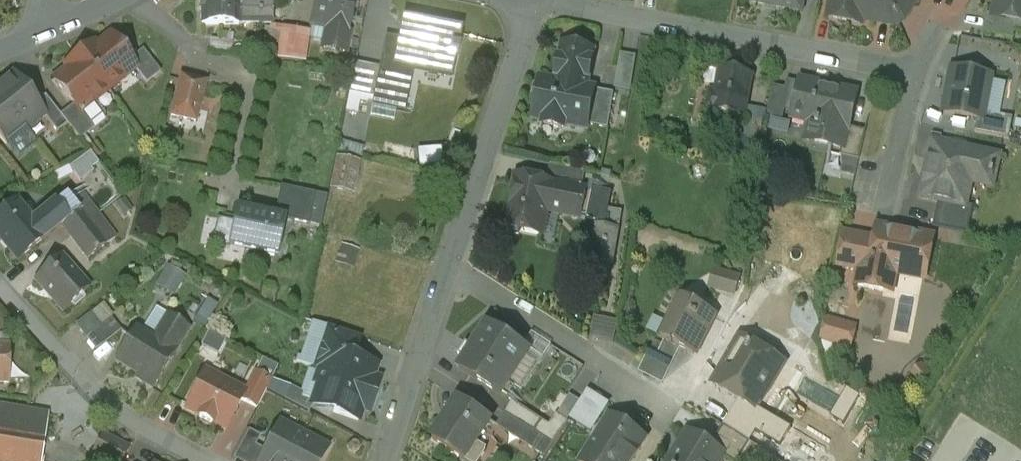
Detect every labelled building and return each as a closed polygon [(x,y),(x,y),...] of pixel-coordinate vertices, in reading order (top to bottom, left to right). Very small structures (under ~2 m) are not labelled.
[(237,0),(200,0),(200,9),(201,9),(201,25),(237,24),(237,0)] [(257,0),(237,0),(237,24),(271,24),(271,0),(257,0)] [(309,26),(327,29),(323,52),(343,56),(354,0),(314,0),(309,26)] [(750,2),(800,12),(802,0),(751,0),(750,2)] [(829,19),(861,25),(862,20),(894,26),(904,21),(915,0),(832,0),(829,19)] [(994,17),(994,18),(1016,23),(1020,24),(1020,0),(998,0),(994,17)] [(1016,23),(994,18),(994,17),(986,15),(983,33),(1013,39),(1016,23)] [(436,31),(403,25),(399,44),(386,41),(374,98),(373,103),(399,108),(408,66),(449,74),(453,56),(458,57),(459,49),(457,48),(460,35),(437,30),(436,31)] [(296,31),(281,29),(276,61),(291,62),(296,31)] [(309,33),(296,31),(291,62),(304,64),(309,33)] [(110,36),(96,48),(93,44),(79,55),(107,91),(135,69),(136,68),(130,61),(110,36)] [(594,52),(562,46),(558,68),(556,67),(553,83),(553,86),(586,93),(587,89),(594,52)] [(160,73),(142,50),(130,61),(136,68),(135,69),(146,84),(160,73)] [(107,91),(79,55),(66,66),(68,69),(54,81),(73,105),(79,113),(80,112),(94,101),(107,91)] [(635,59),(621,57),(616,89),(630,91),(635,59)] [(380,70),(354,65),(349,93),(374,98),(380,70)] [(991,78),(952,70),(944,113),(978,120),(983,121),(985,112),(991,78)] [(752,78),(721,72),(716,96),(710,95),(706,112),(712,113),(712,115),(743,121),(752,78)] [(0,86),(0,97),(27,132),(33,127),(35,122),(43,115),(36,104),(13,76),(0,86)] [(205,83),(181,78),(171,117),(181,119),(181,118),(195,121),(205,83)] [(586,93),(553,86),(553,83),(541,81),(534,120),(544,122),(544,124),(546,127),(561,130),(565,128),(565,126),(587,130),(588,126),(595,91),(587,89),(586,93)] [(855,94),(801,83),(793,119),(817,125),(816,129),(818,129),(815,143),(842,149),(843,149),(848,128),(855,94)] [(614,94),(595,91),(588,126),(608,130),(614,94)] [(60,116),(45,96),(36,104),(43,115),(57,133),(67,125),(60,116)] [(7,144),(17,136),(22,136),(27,132),(0,97),(0,135),(7,144)] [(94,101),(80,112),(93,128),(104,120),(105,114),(94,101)] [(73,105),(60,116),(67,125),(80,141),(94,130),(93,128),(80,112),(79,113),(73,105)] [(1013,118),(985,112),(983,121),(978,120),(975,133),(1009,140),(1013,118)] [(866,132),(848,128),(843,149),(842,149),(841,157),(859,162),(866,132)] [(999,157),(933,143),(921,197),(939,201),(966,207),(966,206),(971,182),(992,187),(999,157)] [(446,146),(423,147),(424,165),(447,164),(446,146)] [(342,154),(333,187),(358,194),(367,161),(342,154)] [(585,174),(550,167),(547,184),(564,188),(564,185),(582,189),(585,174)] [(547,184),(516,178),(506,229),(508,235),(518,237),(522,232),(542,237),(549,204),(552,205),(552,206),(560,208),(564,188),(547,184)] [(582,189),(564,185),(564,188),(560,208),(595,223),(595,227),(608,229),(610,218),(607,218),(611,194),(582,189)] [(287,220),(286,221),(321,228),(327,197),(281,187),(275,217),(287,220)] [(89,223),(71,200),(54,213),(53,214),(62,226),(71,237),(89,223)] [(966,207),(939,201),(933,228),(968,234),(974,208),(966,206),(966,207)] [(0,216),(0,240),(18,262),(47,239),(33,222),(17,202),(0,216)] [(50,208),(33,222),(47,239),(62,226),(53,214),(54,213),(50,208)] [(275,217),(236,209),(228,248),(278,258),(286,221),(287,220),(275,217)] [(89,223),(71,237),(88,260),(107,246),(89,223)] [(608,229),(595,227),(592,244),(599,245),(595,267),(611,270),(618,230),(608,229)] [(930,239),(878,229),(876,241),(872,264),(863,262),(861,271),(858,287),(890,293),(894,273),(923,279),(930,239)] [(876,241),(846,235),(840,267),(861,271),(863,262),(872,264),(876,241)] [(359,251),(340,245),(335,262),(354,268),(359,251)] [(89,290),(61,258),(35,282),(63,313),(89,290)] [(171,264),(159,284),(177,295),(189,274),(171,264)] [(713,287),(739,297),(747,276),(720,267),(713,287)] [(712,315),(680,300),(660,341),(665,343),(680,350),(692,356),(712,315)] [(91,315),(75,327),(86,339),(101,328),(100,327),(91,315)] [(166,315),(151,339),(135,329),(115,362),(143,379),(140,382),(152,390),(189,330),(166,315)] [(858,347),(864,324),(831,315),(825,338),(858,347)] [(619,322),(595,318),(591,341),(615,345),(619,322)] [(111,319),(100,327),(101,328),(86,339),(95,352),(121,332),(111,319)] [(359,338),(329,328),(322,349),(352,359),(359,338)] [(529,355),(488,328),(460,371),(501,397),(529,355)] [(663,385),(680,350),(665,343),(656,359),(648,355),(639,374),(663,385)] [(0,346),(0,384),(8,384),(9,346),(0,346)] [(751,346),(732,378),(722,372),(713,386),(739,401),(747,406),(743,412),(751,417),(756,409),(782,365),(751,346)] [(322,349),(319,348),(312,370),(319,372),(315,385),(321,387),(315,405),(333,411),(332,414),(357,422),(367,394),(374,397),(379,382),(371,379),(375,367),(352,359),(322,349)] [(243,394),(205,374),(186,410),(200,417),(199,418),(212,425),(212,423),(226,430),(241,401),(244,394),(243,394)] [(270,383),(253,374),(243,394),(244,394),(241,401),(256,410),(270,383)] [(458,401),(433,441),(464,460),(481,460),(486,453),(475,445),(490,421),(458,401)] [(751,417),(743,412),(747,406),(739,401),(724,428),(750,445),(767,416),(756,409),(751,417)] [(550,426),(513,402),(505,414),(534,433),(542,438),(550,426)] [(0,408),(0,424),(46,432),(48,416),(0,408)] [(542,438),(534,433),(505,414),(497,427),(545,459),(554,446),(542,438)] [(550,426),(542,438),(554,446),(568,423),(557,416),(550,426)] [(615,420),(610,428),(605,425),(582,460),(633,460),(646,440),(615,420)] [(0,424),(0,460),(41,460),(46,432),(0,424)] [(279,426),(260,460),(291,460),(303,438),(279,426)] [(724,428),(711,449),(724,457),(723,458),(723,459),(727,460),(740,460),(750,445),(724,428)] [(672,460),(721,460),(723,459),(723,458),(724,457),(711,449),(685,433),(684,435),(687,436),(672,460)] [(103,437),(92,457),(100,460),(122,460),(128,450),(103,437)] [(303,438),(291,460),(321,460),(326,451),(303,438)]
